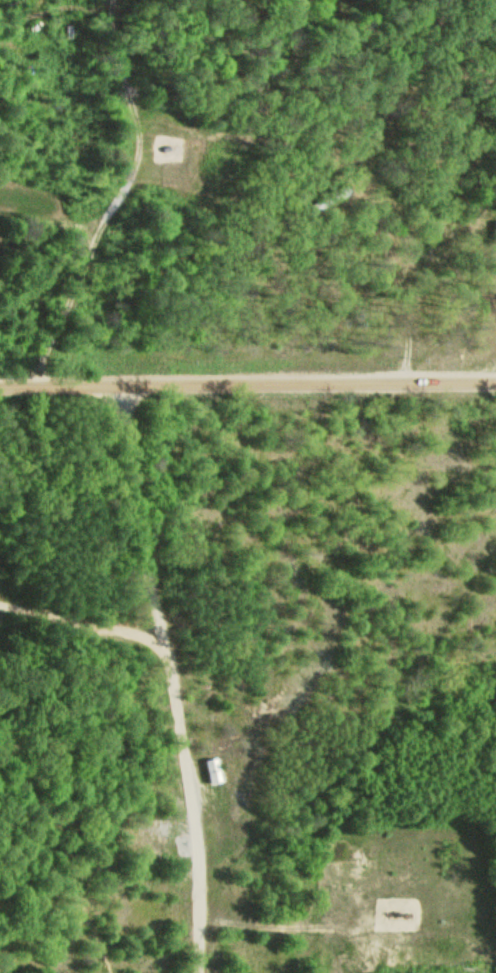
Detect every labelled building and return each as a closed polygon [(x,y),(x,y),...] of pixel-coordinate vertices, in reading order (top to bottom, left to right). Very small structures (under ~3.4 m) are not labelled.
[(202,762),(207,786),(220,783),(215,759),(202,762)]
